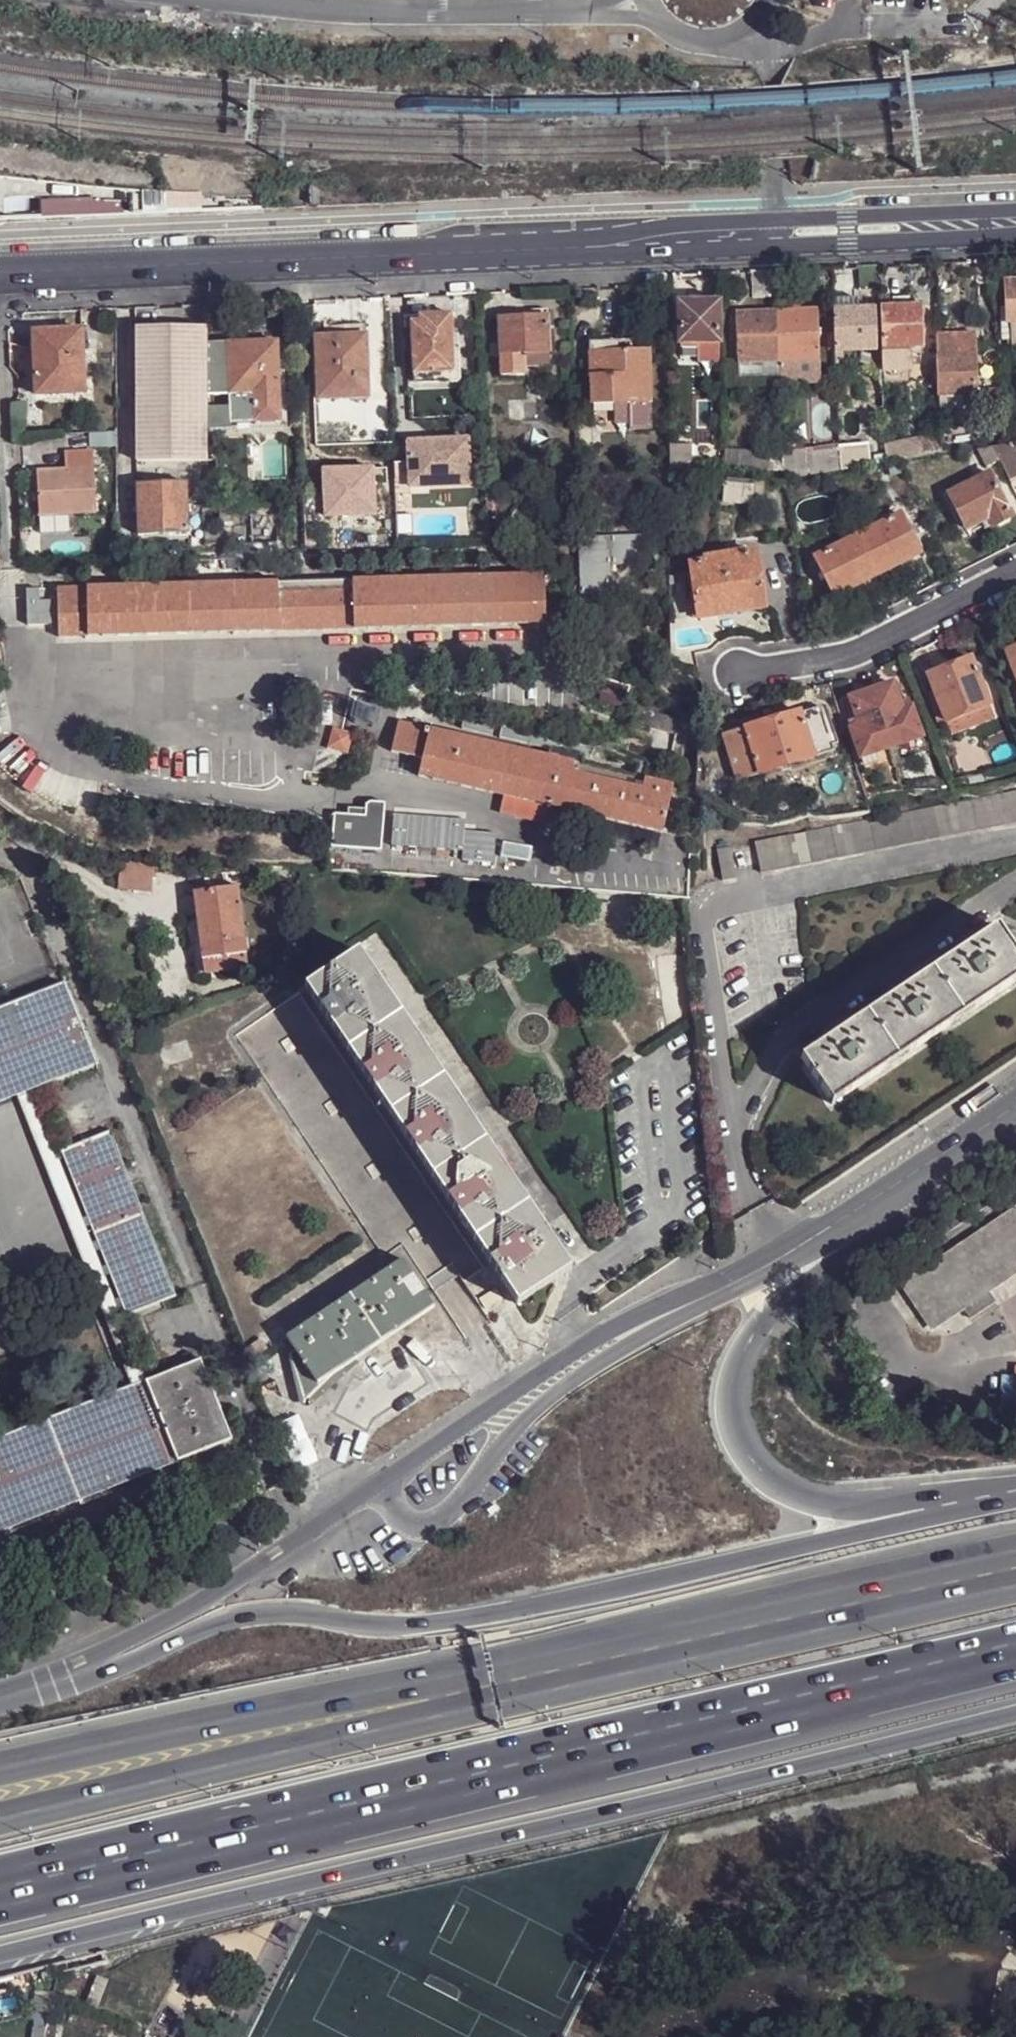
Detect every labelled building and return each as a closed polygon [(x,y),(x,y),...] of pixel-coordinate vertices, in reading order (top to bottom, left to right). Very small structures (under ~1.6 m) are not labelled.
[(770,299),(769,270),(753,271),(754,300),(770,299)] [(1007,281),(1009,306),(1002,306),(1003,329),(1012,328),(1013,344),(1015,344),(1015,281),(1007,281)] [(680,306),(680,346),(719,346),(719,306),(717,305),(717,300),(700,300),(701,306),(680,306)] [(923,348),(921,307),(879,309),(880,350),(908,349),(923,348)] [(876,350),(874,309),(833,311),(834,352),(838,353),(872,351),(876,350)] [(777,314),(780,362),(780,374),(819,373),(817,312),(777,314)] [(777,314),(736,316),(738,364),(780,362),(777,314)] [(457,373),(454,316),(413,317),(414,335),(418,375),(457,373)] [(554,355),(553,318),(502,320),(504,357),(532,355),(554,355)] [(207,326),(138,329),(141,464),(209,462),(207,326)] [(85,393),(83,330),(34,332),(36,395),(85,393)] [(371,397),(367,342),(342,343),(341,337),(320,337),(323,363),(320,364),(322,400),(371,397)] [(977,395),(975,337),(938,337),(939,396),(976,395),(977,395)] [(229,344),(231,395),(256,394),(281,393),(280,362),(278,342),(229,344)] [(633,342),(592,342),(594,404),(615,403),(631,403),(632,424),(632,428),(652,428),(650,351),(633,351),(633,342)] [(231,395),(229,344),(211,345),(215,395),(231,395)] [(719,346),(680,346),(680,363),(719,362),(719,346)] [(908,367),(908,349),(880,350),(881,368),(908,367)] [(872,351),(838,353),(839,365),(873,364),(872,351)] [(532,355),(504,357),(504,380),(533,379),(532,369),(532,355)] [(554,355),(532,355),(532,369),(554,368),(554,355)] [(780,374),(780,362),(738,364),(739,377),(780,374)] [(780,374),(780,386),(820,384),(819,373),(780,374)] [(283,422),(281,393),(256,394),(231,395),(233,425),(258,423),(283,422)] [(976,408),(976,395),(939,396),(939,410),(976,408)] [(615,403),(594,404),(594,425),(615,424),(615,403)] [(939,436),(939,447),(996,437),(995,427),(939,434),(939,436)] [(121,430),(89,432),(90,447),(121,445),(121,430)] [(884,445),(885,460),(939,450),(939,447),(939,436),(884,445)] [(999,442),(1006,457),(1015,476),(1015,439),(999,442)] [(472,440),(412,444),(415,489),(475,485),(472,440)] [(782,441),(783,454),(805,453),(804,440),(782,441)] [(999,442),(983,445),(993,464),(1006,457),(999,442)] [(867,446),(837,451),(837,465),(837,468),(870,463),(867,446)] [(671,447),(671,465),(691,465),(691,448),(671,447)] [(805,471),(837,465),(837,451),(805,455),(805,471)] [(783,475),(783,454),(724,452),(724,469),(783,475)] [(805,455),(805,453),(783,454),(783,475),(805,471),(805,455)] [(100,454),(72,455),(73,474),(45,476),(47,519),(67,519),(104,517),(100,454)] [(988,475),(947,497),(964,531),(986,520),(992,528),(1010,519),(988,475)] [(764,508),(766,483),(727,478),(724,504),(764,508)] [(308,497),(311,542),(319,541),(317,507),(322,505),(322,504),(390,495),(389,483),(343,489),(343,487),(326,490),(326,491),(323,491),(322,492),(320,492),(320,491),(311,492),(312,496),(308,497)] [(193,534),(191,484),(142,486),(145,536),(193,534)] [(917,557),(898,518),(856,538),(877,577),(917,557)] [(67,519),(47,519),(48,535),(68,533),(67,519)] [(612,564),(644,563),(643,533),(578,534),(579,592),(612,592),(612,564)] [(877,577),(856,538),(815,559),(835,599),(877,577)] [(691,568),(699,622),(765,611),(765,607),(757,556),(691,568)] [(65,586),(65,601),(47,601),(46,589),(33,589),(34,625),(65,625),(65,637),(552,627),(551,577),(65,586)] [(1006,652),(1015,680),(1015,649),(1006,652)] [(989,705),(971,658),(928,674),(934,690),(927,693),(932,707),(939,705),(945,721),(947,720),(988,706),(989,705)] [(606,681),(599,704),(622,711),(629,688),(606,681)] [(892,750),(923,739),(912,709),(902,713),(893,686),(872,694),(892,750)] [(892,750),(872,694),(852,702),(861,728),(852,731),(862,760),(892,750)] [(945,721),(939,705),(932,707),(938,723),(945,721)] [(988,706),(947,720),(951,732),(992,718),(988,706)] [(831,758),(818,711),(743,733),(757,779),(831,758)] [(679,741),(684,727),(642,714),(638,729),(659,735),(679,741)] [(677,791),(403,723),(395,754),(425,761),(421,778),(504,799),(500,815),(543,826),(547,810),(579,818),(665,840),(677,791)] [(355,735),(333,729),(327,750),(349,756),(355,735)] [(734,786),(757,779),(743,733),(720,738),(734,786)] [(659,735),(652,759),(671,765),(679,741),(659,735)] [(770,841),(776,871),(1015,824),(1015,794),(770,841)] [(334,815),(331,850),(383,853),(386,804),(371,802),(366,806),(366,810),(365,817),(348,815),(334,815)] [(579,818),(547,810),(543,826),(575,833),(579,818)] [(465,830),(466,819),(393,813),(391,845),(462,851),(461,860),(494,862),(497,833),(465,830)] [(724,880),(739,877),(734,847),(719,850),(724,880)] [(156,861),(123,859),(121,889),(154,890),(156,861)] [(195,889),(206,973),(250,967),(238,883),(195,889)] [(998,931),(801,1061),(832,1107),(1015,985),(1015,958),(998,931)] [(511,1297),(564,1262),(360,950),(307,985),(511,1297)] [(67,985),(0,1011),(0,1050),(21,1042),(38,1087),(97,1064),(67,985)] [(486,1271),(301,989),(237,1031),(385,1257),(403,1245),(434,1293),(459,1278),(464,1286),(486,1271)] [(21,1042),(0,1050),(0,1101),(38,1087),(21,1042)] [(132,1385),(146,1379),(35,1096),(20,1101),(132,1385)] [(173,1295),(109,1131),(61,1151),(125,1314),(173,1295)] [(931,1329),(959,1310),(984,1294),(1015,1272),(1015,1213),(904,1289),(931,1329)] [(434,1309),(402,1261),(286,1336),(296,1350),(317,1384),(434,1309)] [(564,1262),(511,1297),(517,1306),(569,1271),(564,1262)] [(500,1305),(491,1291),(475,1302),(483,1315),(500,1305)] [(984,1294),(959,1310),(968,1322),(992,1306),(984,1294)] [(290,1354),(302,1394),(308,1396),(313,1394),(317,1390),(317,1384),(296,1350),(290,1354)] [(232,1440),(200,1358),(146,1379),(178,1461),(232,1440)] [(146,1379),(132,1385),(0,1438),(0,1530),(178,1461),(146,1379)] [(256,1489),(260,1496),(268,1492),(267,1489),(263,1490),(262,1486),(256,1489)] [(49,2014),(51,2003),(31,2001),(29,2013),(49,2014)]
